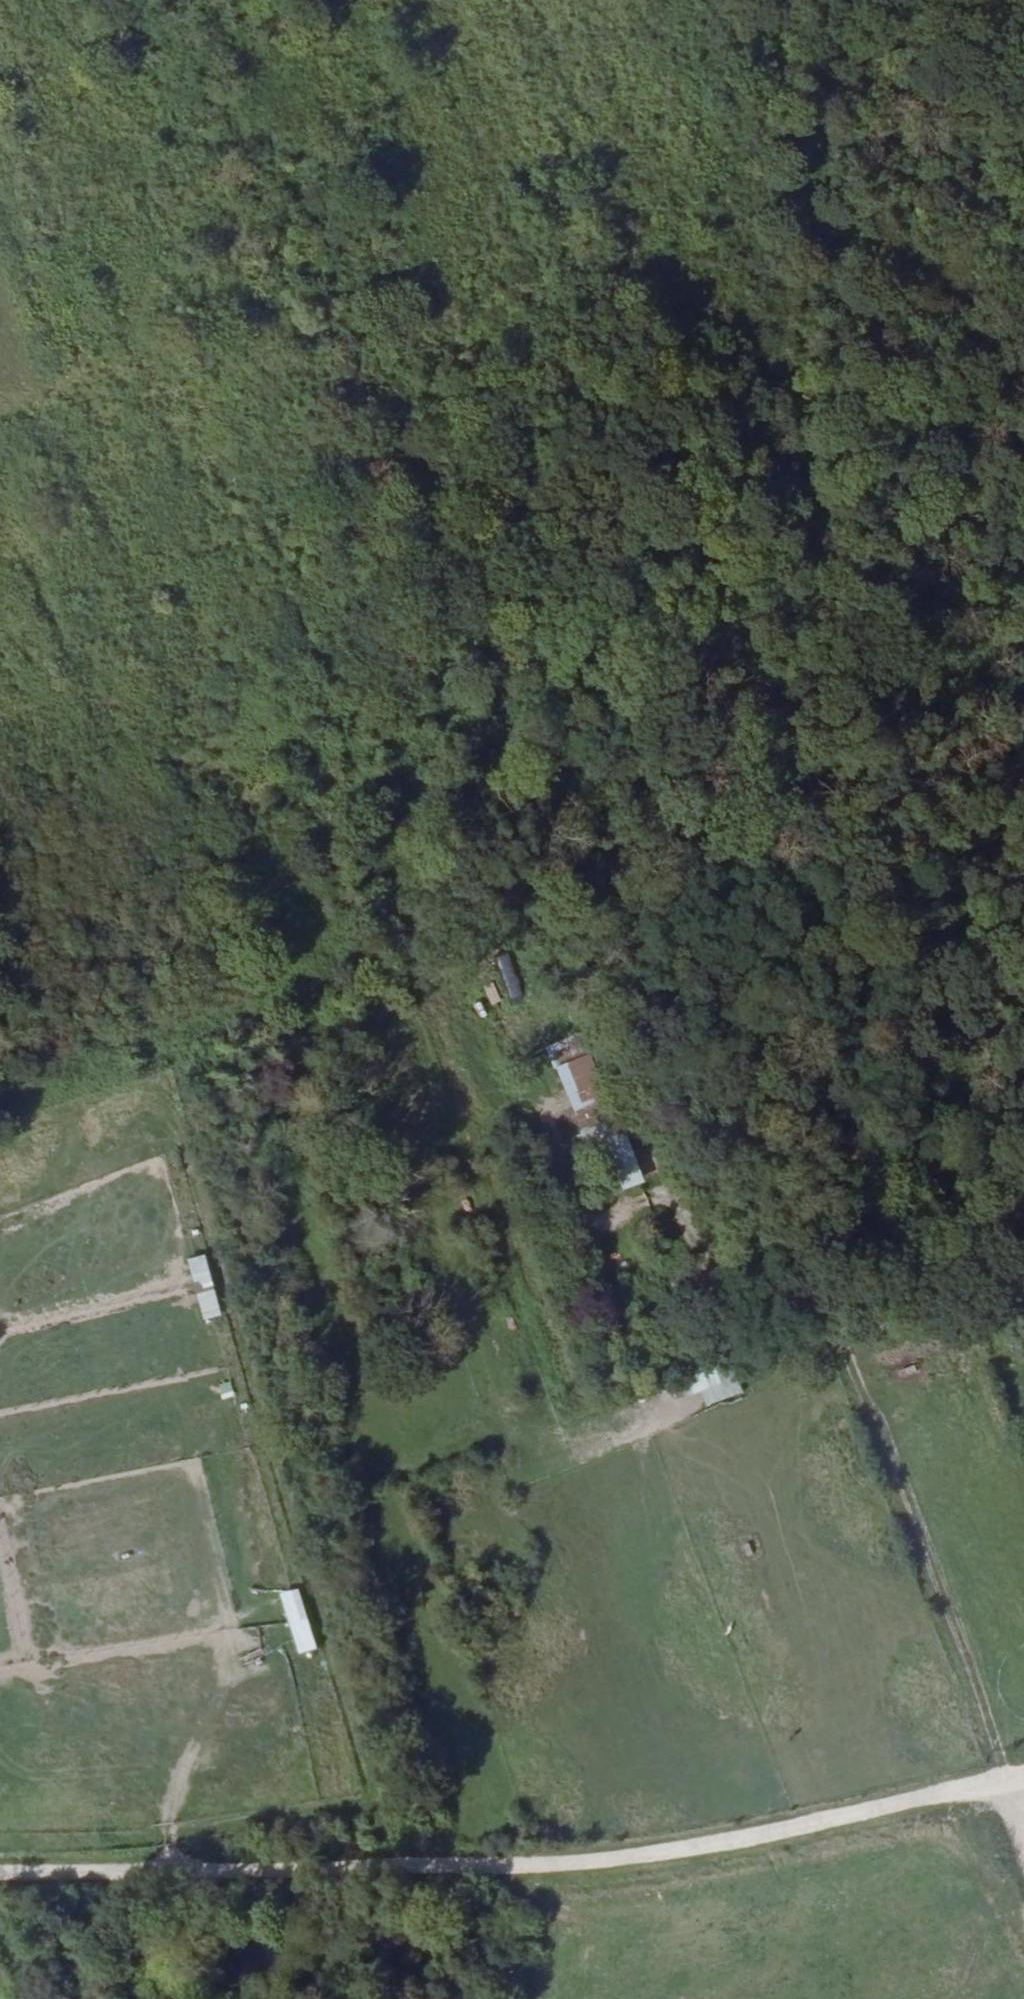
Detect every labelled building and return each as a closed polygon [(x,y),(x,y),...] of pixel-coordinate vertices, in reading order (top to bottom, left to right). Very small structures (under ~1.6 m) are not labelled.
[(584,1051),(549,1063),(566,1109),(600,1096),(584,1051)] [(612,1116),(574,1131),(600,1195),(639,1180),(612,1116)] [(200,1253),(183,1257),(191,1289),(208,1285),(200,1253)] [(209,1287),(192,1292),(199,1319),(216,1314),(209,1287)] [(696,1390),(702,1406),(739,1393),(725,1356),(672,1375),(679,1396),(696,1390)]
